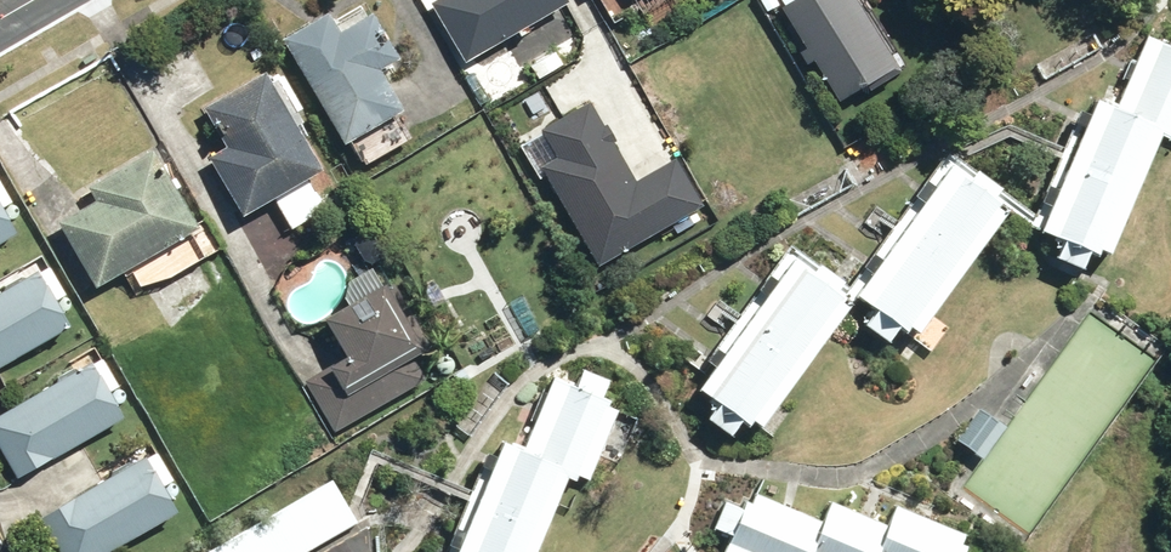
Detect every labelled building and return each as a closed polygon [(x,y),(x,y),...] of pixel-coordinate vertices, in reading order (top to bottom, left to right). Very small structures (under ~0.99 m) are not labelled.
[(466,62),(570,1),(569,0),(434,0),(431,2),(466,62)] [(902,69),(857,0),(795,0),(786,6),(782,8),(807,46),(801,50),(809,63),(815,59),(845,106),(902,69)] [(329,11),(283,38),(346,143),(405,108),(381,68),(401,57),(373,11),(341,30),(329,11)] [(1151,30),(1118,107),(1099,98),(1044,227),(1109,254),(1160,133),(1170,137),(1170,38),(1151,30)] [(324,166),(267,71),(204,108),(226,144),(209,154),(245,213),(324,166)] [(599,266),(705,204),(678,159),(638,182),(590,100),(541,129),(557,157),(541,166),(599,266)] [(97,285),(202,227),(159,148),(90,186),(98,200),(61,220),(97,285)] [(951,163),(856,290),(914,333),(1009,206),(951,163)] [(0,204),(0,244),(17,234),(0,204)] [(854,303),(795,259),(701,387),(759,430),(854,303)] [(0,295),(0,366),(73,325),(42,271),(0,295)] [(306,380),(335,431),(428,380),(414,356),(431,346),(393,280),(327,317),(349,355),(306,380)] [(0,417),(0,444),(19,477),(125,418),(94,364),(0,417)] [(554,378),(525,448),(506,440),(460,551),(536,551),(571,468),(592,477),(622,406),(554,378)] [(143,456),(39,514),(60,551),(108,551),(176,513),(143,456)] [(211,551),(303,551),(355,523),(332,483),(211,551)] [(756,493),(753,501),(748,499),(745,508),(726,501),(716,527),(734,534),(727,551),(809,551),(822,521),(756,493)] [(830,501),(822,521),(809,551),(878,551),(889,525),(830,501)] [(897,505),(889,525),(878,551),(966,551),(973,536),(897,505)]
